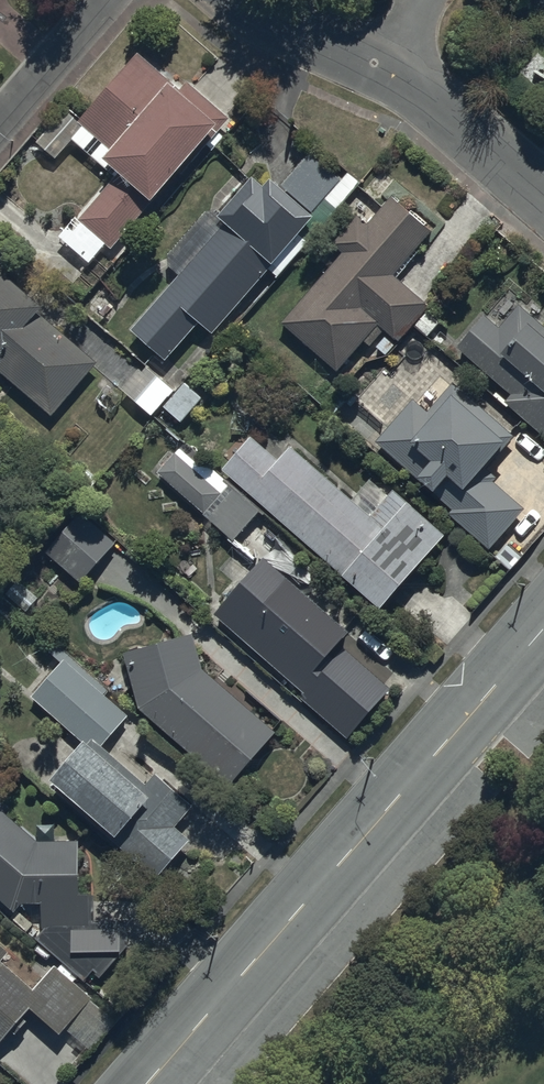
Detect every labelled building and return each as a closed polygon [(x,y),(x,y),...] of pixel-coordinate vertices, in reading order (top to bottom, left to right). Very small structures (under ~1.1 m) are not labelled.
[(113,250),(219,126),(222,128),(232,117),(189,80),(180,90),(138,53),(82,119),(67,107),(38,141),(56,157),(71,139),(115,176),(106,186),(104,184),(60,235),(91,262),(107,244),(113,250)] [(266,186),(254,176),(221,216),(228,222),(134,333),(167,361),(201,321),(217,335),(317,216),(313,212),(324,198),(338,210),(361,182),(348,171),(338,182),(307,155),(281,186),(272,178),(266,186)] [(432,231),(393,196),(368,224),(358,215),(333,244),(343,253),(282,322),(337,370),(363,341),(370,348),(385,330),(398,341),(413,325),(428,337),(438,326),(424,313),(430,306),(394,274),(432,231)] [(51,418),(98,362),(40,313),(44,309),(0,272),(0,374),(51,418)] [(459,347),(512,396),(506,403),(543,438),(543,322),(522,302),(499,327),(487,316),(459,347)] [(153,415),(175,390),(145,364),(123,389),(153,415)] [(203,397),(186,383),(165,407),(182,421),(203,397)] [(413,398),(375,442),(451,507),(447,513),(490,550),(526,508),(494,480),(500,474),(489,465),(514,436),(453,383),(429,412),(413,398)] [(252,438),(223,471),(383,611),(448,537),(395,490),(371,517),(291,447),(278,462),(252,438)] [(177,451),(157,471),(230,545),(261,513),(231,483),(220,494),(177,451)] [(81,511),(45,551),(82,584),(118,544),(81,511)] [(266,554),(215,614),(305,692),(356,633),(330,610),(316,625),(281,595),(294,579),(266,554)] [(229,786),(275,732),(201,667),(193,634),(124,653),(140,709),(229,786)] [(56,782),(53,785),(156,876),(190,837),(178,826),(195,806),(154,770),(144,781),(105,747),(131,718),(103,693),(108,688),(60,646),(51,656),(59,663),(31,695),(86,744),(54,780),(56,782)] [(17,911),(24,904),(43,903),(44,929),(37,939),(87,977),(93,969),(103,977),(128,945),(129,921),(96,920),(96,894),(81,894),(83,840),(38,840),(0,807),(0,896),(17,911)] [(32,1007),(65,1035),(69,1031),(91,1049),(116,1020),(73,984),(78,978),(61,964),(56,970),(54,968),(35,990),(3,962),(9,954),(0,946),(0,1043),(32,1007)]
